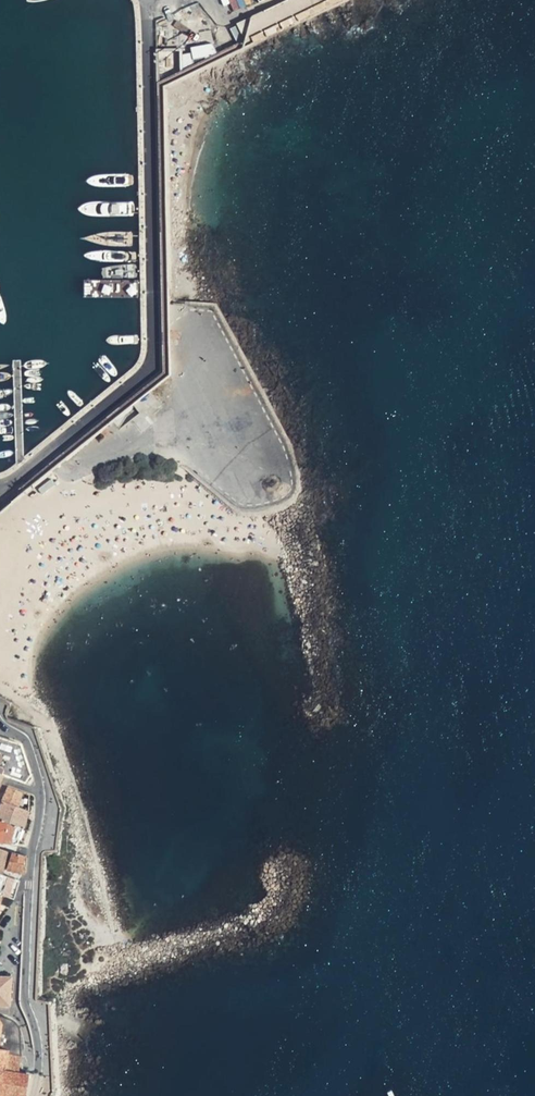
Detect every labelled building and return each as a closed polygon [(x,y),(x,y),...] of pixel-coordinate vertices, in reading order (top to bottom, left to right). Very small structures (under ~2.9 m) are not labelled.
[(259,2),(262,6),(265,11),(250,18),(244,43),(244,49),(350,0),(263,0),(259,2)] [(213,42),(190,47),(193,59),(216,55),(213,42)] [(190,52),(178,55),(181,66),(193,63),(190,52)] [(70,497),(78,495),(83,513),(119,502),(114,486),(97,491),(94,479),(67,486),(70,497)] [(9,684),(30,685),(32,641),(10,641),(9,684)] [(3,774),(24,782),(29,773),(20,743),(0,737),(0,780),(3,774)] [(9,803),(12,798),(18,800),(21,791),(8,787),(2,800),(9,803)] [(12,798),(9,803),(21,808),(22,804),(17,802),(18,800),(12,798)] [(29,810),(27,810),(21,808),(9,803),(2,800),(0,806),(0,811),(26,819),(29,810)] [(9,824),(23,828),(26,819),(0,811),(0,821),(9,824)] [(9,824),(0,821),(0,841),(1,841),(9,824)] [(17,844),(23,828),(9,824),(1,841),(8,842),(17,844)] [(18,873),(24,873),(25,864),(26,856),(11,852),(8,860),(5,869),(18,873)] [(13,898),(18,880),(1,872),(1,870),(0,870),(0,895),(13,898)] [(0,976),(0,1005),(9,1006),(9,977),(0,976)] [(0,1016),(0,1095),(26,1095),(25,1095),(28,1076),(30,1076),(31,1073),(29,1073),(29,1071),(26,1071),(26,1073),(18,1072),(20,1056),(19,1034),(19,1031),(19,1028),(18,1025),(16,1023),(14,1021),(11,1019),(9,1018),(6,1018),(0,1016)]
